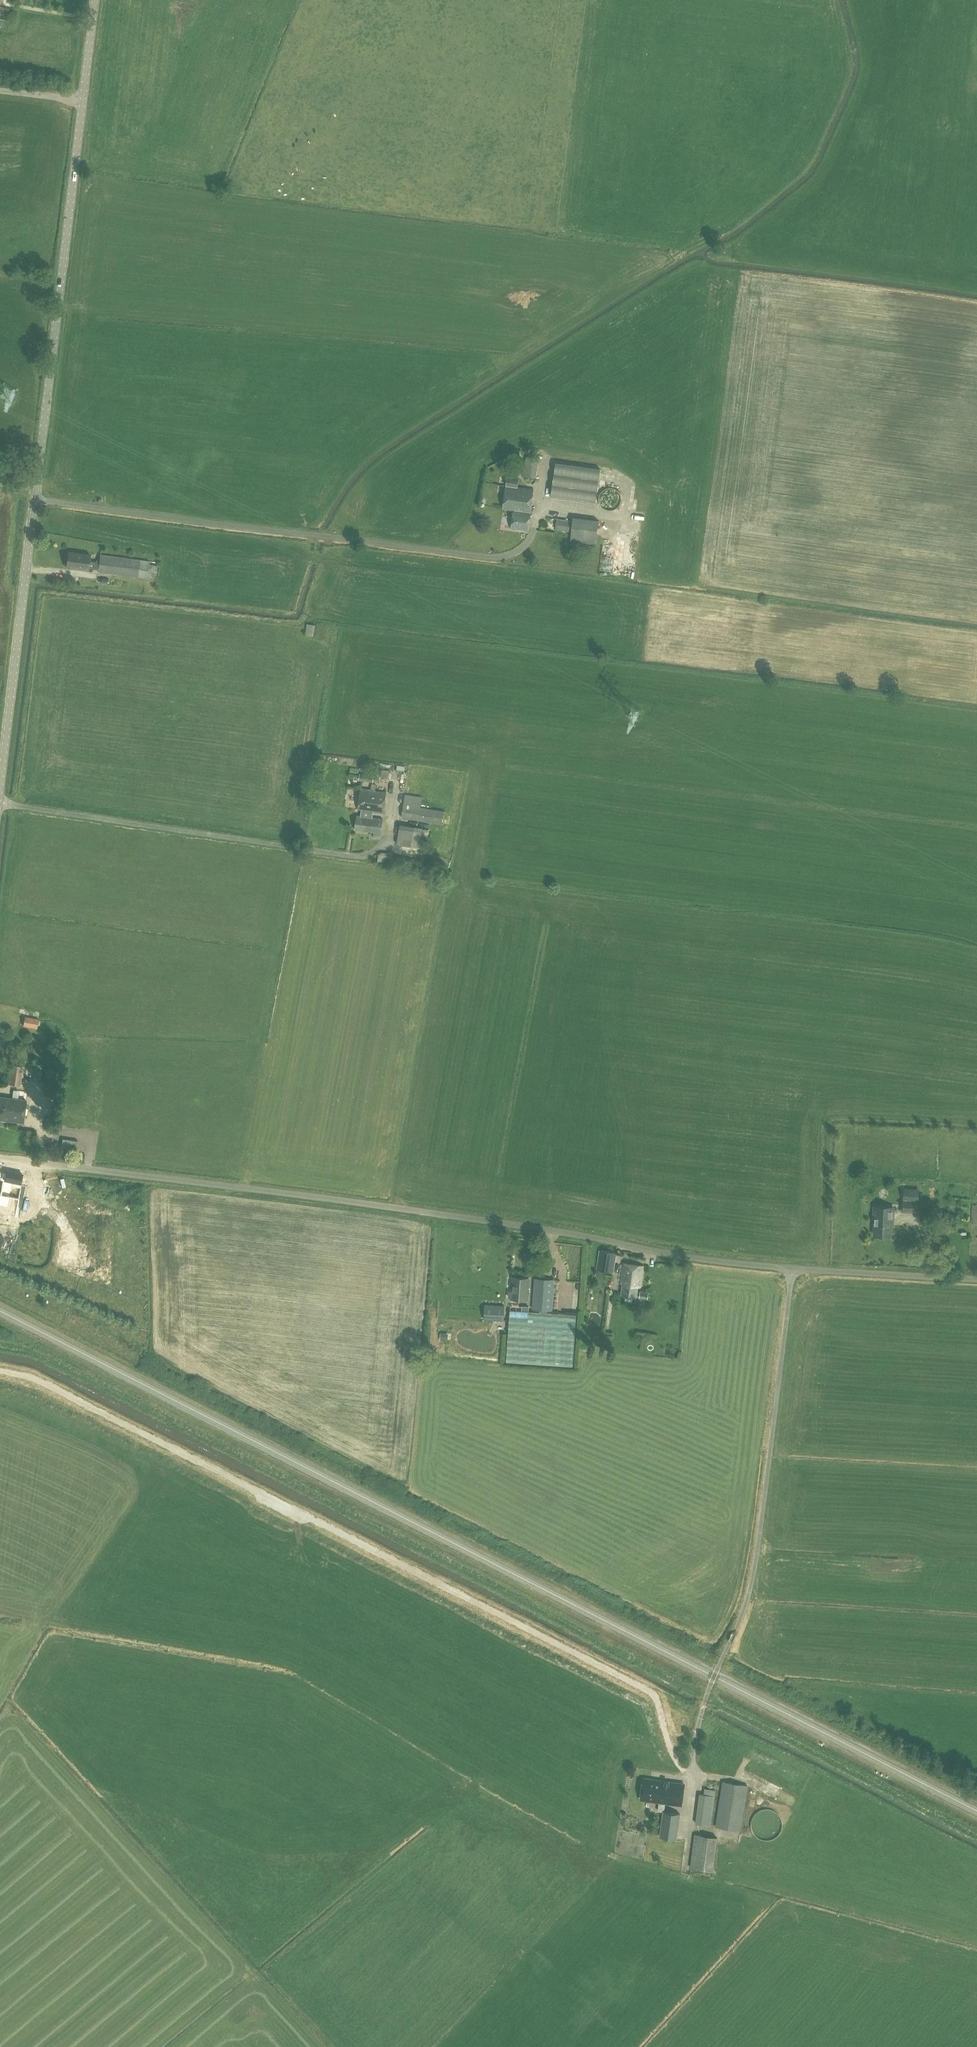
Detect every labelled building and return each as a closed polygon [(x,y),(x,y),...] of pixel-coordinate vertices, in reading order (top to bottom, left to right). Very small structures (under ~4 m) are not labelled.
[(11,8),(19,7),(19,0),(10,0),(11,8)] [(527,468),(526,477),(536,478),(539,458),(530,456),(528,468),(527,468)] [(596,501),(600,468),(555,462),(551,495),(596,501)] [(514,509),(530,512),(534,489),(517,487),(519,478),(507,477),(503,508),(514,510),(514,509)] [(603,490),(602,491),(601,491),(601,492),(601,493),(600,493),(600,494),(600,495),(599,495),(599,496),(599,497),(599,498),(599,499),(599,500),(599,501),(599,502),(600,503),(600,504),(601,505),(601,506),(602,506),(602,507),(603,507),(603,508),(604,508),(605,509),(606,509),(607,509),(608,510),(609,510),(610,510),(611,510),(612,510),(613,510),(613,509),(614,509),(615,509),(615,508),(616,508),(617,508),(617,507),(618,507),(618,506),(619,506),(619,505),(620,504),(620,503),(621,503),(621,502),(621,501),(621,500),(621,499),(621,498),(621,497),(621,496),(621,495),(620,494),(620,493),(619,492),(619,491),(618,491),(617,490),(616,489),(615,489),(615,488),(614,488),(613,488),(612,488),(611,488),(611,487),(610,487),(609,487),(609,488),(608,488),(607,488),(606,488),(605,488),(605,489),(604,489),(603,490)] [(528,530),(530,512),(514,509),(514,510),(511,528),(528,530)] [(573,521),(572,531),(571,535),(571,537),(570,540),(595,543),(599,520),(573,517),(573,521)] [(556,529),(572,531),(573,521),(557,519),(556,529)] [(98,569),(98,571),(148,578),(148,574),(149,564),(150,561),(100,555),(99,562),(90,561),(91,555),(69,552),(67,567),(88,570),(88,568),(98,569)] [(305,620),(303,632),(310,633),(312,622),(305,620)] [(332,777),(342,778),(342,768),(332,768),(332,777)] [(381,778),(389,779),(389,771),(381,770),(381,773),(381,778)] [(373,782),(374,781),(374,774),(366,773),(365,781),(373,782)] [(358,809),(362,810),(372,811),(384,813),(387,792),(375,791),(376,784),(372,784),(371,790),(361,789),(358,809)] [(442,824),(444,811),(421,807),(422,797),(405,795),(402,818),(442,824)] [(372,811),(362,810),(361,816),(357,815),(355,829),(374,832),(373,837),(381,838),(383,819),(371,817),(372,811)] [(419,848),(423,828),(423,827),(401,824),(397,845),(419,848)] [(408,858),(407,867),(414,868),(415,859),(408,858)] [(37,1028),(39,1019),(34,1018),(25,1016),(23,1026),(37,1028)] [(10,1077),(9,1083),(20,1085),(21,1079),(23,1066),(12,1064),(10,1077)] [(43,1070),(41,1070),(35,1068),(33,1081),(40,1082),(43,1070)] [(23,1122),(26,1100),(0,1097),(0,1119),(23,1122)] [(77,1149),(78,1140),(62,1138),(61,1146),(77,1149)] [(5,1180),(21,1184),(22,1174),(7,1171),(5,1180)] [(904,1188),(903,1200),(919,1201),(920,1189),(904,1188)] [(919,1201),(903,1200),(902,1212),(918,1213),(919,1201)] [(875,1235),(891,1236),(892,1217),(893,1218),(894,1208),(875,1206),(874,1219),(876,1219),(875,1235)] [(596,1270),(604,1271),(614,1272),(617,1252),(599,1250),(596,1270)] [(643,1266),(624,1263),(621,1284),(623,1284),(621,1295),(637,1298),(639,1287),(640,1287),(643,1266)] [(508,1291),(508,1297),(512,1297),(512,1299),(527,1300),(529,1278),(513,1277),(512,1291),(508,1291)] [(540,1310),(547,1310),(553,1311),(555,1279),(535,1278),(532,1309),(540,1310)] [(576,1306),(577,1278),(564,1278),(564,1292),(569,1292),(569,1305),(576,1306)] [(586,1286),(585,1302),(604,1303),(604,1287),(586,1286)] [(649,1293),(640,1291),(639,1298),(648,1299),(649,1293)] [(484,1320),(503,1321),(504,1306),(485,1305),(484,1320)] [(547,1313),(547,1310),(540,1310),(540,1312),(510,1310),(506,1361),(573,1366),(576,1315),(547,1313)] [(593,1334),(592,1345),(611,1347),(611,1335),(593,1334)] [(684,1784),(655,1780),(644,1778),(641,1799),(652,1800),(652,1801),(660,1802),(658,1811),(664,1811),(665,1812),(666,1803),(682,1805),(684,1784)] [(741,1831),(748,1785),(722,1781),(715,1827),(741,1831)] [(711,1826),(715,1796),(704,1794),(699,1794),(696,1823),(711,1826)] [(765,1839),(766,1839),(767,1839),(768,1839),(769,1839),(770,1839),(771,1839),(772,1838),(773,1838),(774,1838),(774,1837),(775,1837),(776,1836),(777,1836),(777,1835),(778,1835),(778,1834),(779,1834),(779,1833),(780,1832),(780,1831),(781,1831),(781,1830),(781,1829),(781,1828),(782,1828),(782,1827),(782,1826),(782,1825),(782,1824),(782,1823),(782,1822),(782,1821),(782,1820),(782,1819),(781,1819),(781,1818),(781,1817),(780,1816),(780,1815),(779,1815),(779,1814),(778,1813),(777,1812),(776,1811),(775,1810),(774,1810),(773,1809),(772,1809),(771,1809),(771,1808),(770,1808),(769,1808),(768,1808),(767,1808),(766,1808),(765,1808),(764,1808),(763,1808),(762,1808),(762,1809),(761,1809),(760,1809),(759,1810),(758,1810),(758,1811),(757,1811),(756,1811),(756,1812),(755,1813),(754,1814),(753,1815),(753,1816),(752,1817),(752,1818),(751,1819),(751,1820),(751,1821),(751,1822),(751,1823),(751,1824),(751,1825),(751,1826),(751,1827),(751,1828),(752,1829),(752,1830),(753,1831),(753,1832),(754,1833),(754,1834),(755,1834),(755,1835),(756,1835),(756,1836),(757,1836),(758,1837),(759,1837),(759,1838),(760,1838),(761,1838),(762,1839),(763,1839),(764,1839),(765,1839)] [(665,1812),(664,1811),(661,1837),(677,1839),(680,1814),(665,1812)] [(694,1834),(690,1868),(713,1871),(717,1837),(694,1834)]
